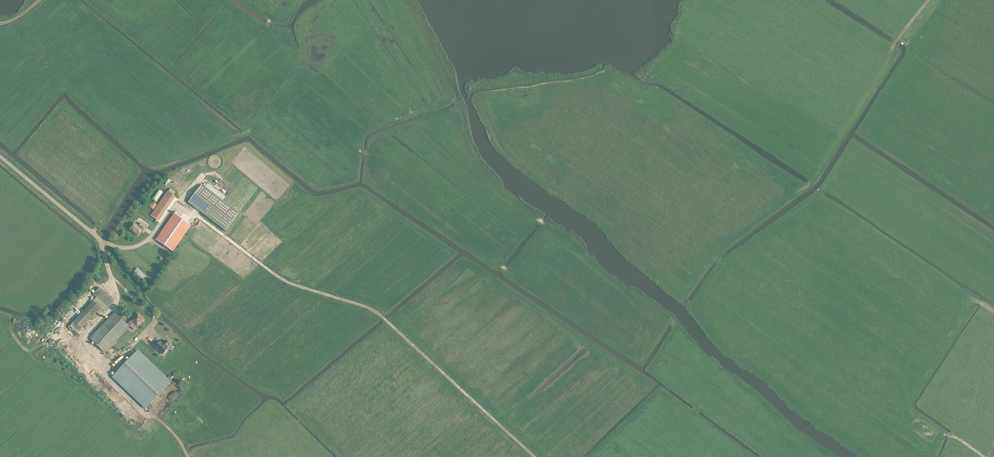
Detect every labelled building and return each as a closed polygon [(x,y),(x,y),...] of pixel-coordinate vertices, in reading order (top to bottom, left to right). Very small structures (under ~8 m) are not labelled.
[(174,171),(163,187),(175,195),(186,179),(174,171)] [(219,184),(229,192),(232,189),(221,180),(219,184)] [(238,212),(201,184),(188,202),(225,229),(238,212)] [(152,198),(156,201),(163,191),(159,188),(152,198)] [(157,220),(169,204),(174,196),(167,192),(151,215),(157,220)] [(156,239),(162,244),(173,251),(191,225),(174,213),(156,239)] [(188,221),(190,216),(183,213),(181,218),(188,221)] [(138,235),(142,229),(143,230),(146,226),(141,222),(139,226),(134,222),(130,229),(138,235)] [(142,279),(145,276),(137,268),(134,270),(142,279)] [(107,308),(113,302),(99,288),(93,294),(107,308)] [(94,300),(74,321),(81,328),(101,307),(94,300)] [(104,352),(130,326),(134,330),(144,319),(138,313),(127,324),(115,312),(89,338),(104,352)] [(170,344),(166,340),(162,343),(160,341),(155,347),(163,354),(168,349),(167,347),(170,344)] [(170,382),(137,351),(113,376),(146,408),(170,382)] [(118,393),(101,375),(94,381),(106,393),(106,392),(111,397),(115,394),(116,395),(118,393)]
